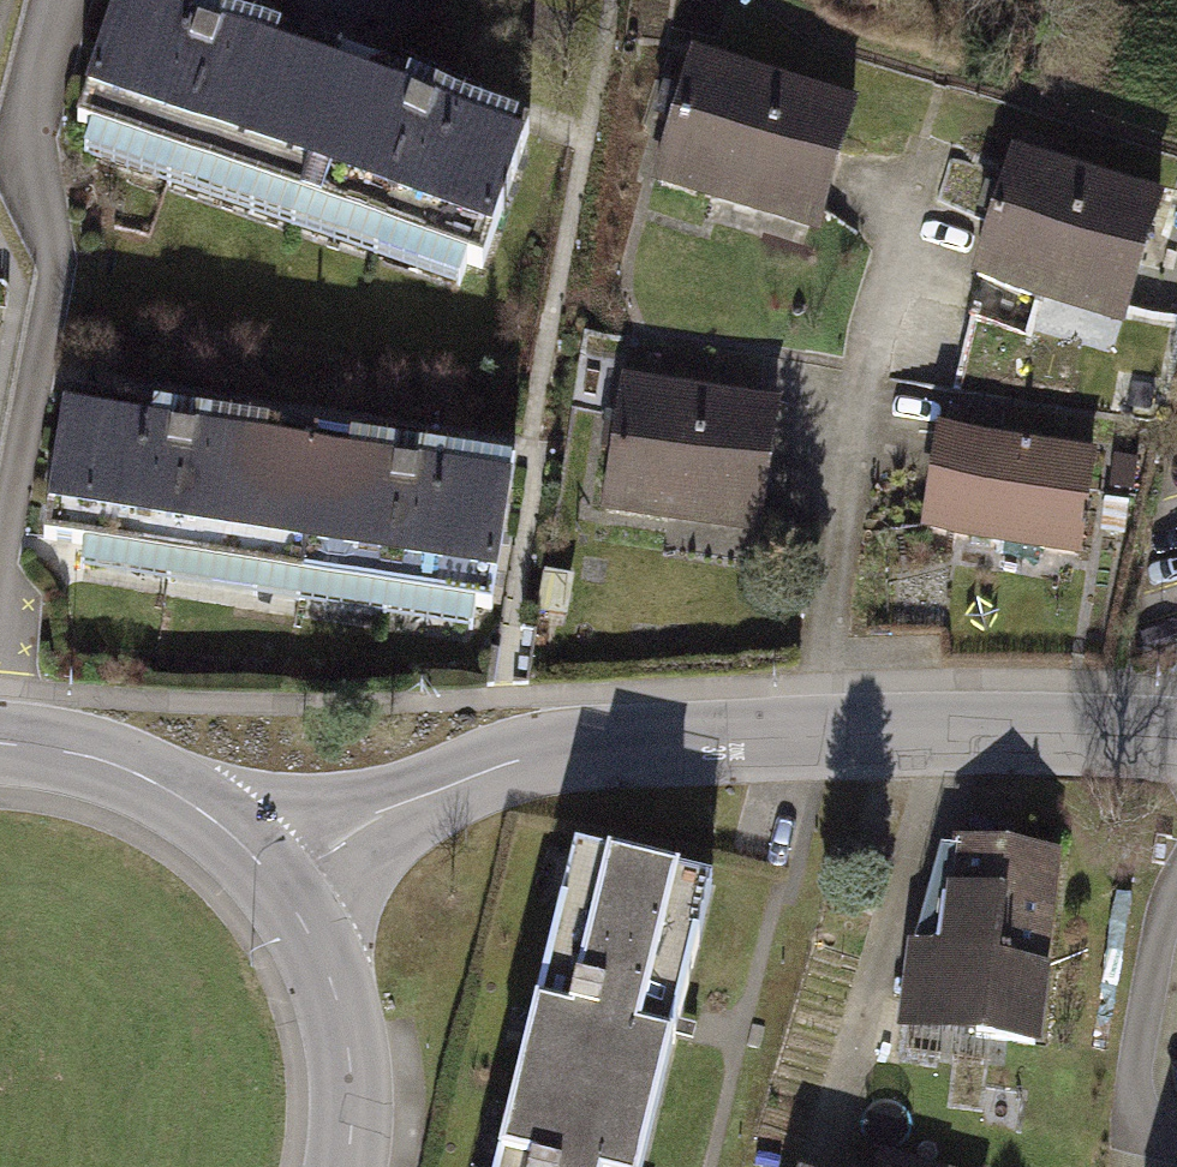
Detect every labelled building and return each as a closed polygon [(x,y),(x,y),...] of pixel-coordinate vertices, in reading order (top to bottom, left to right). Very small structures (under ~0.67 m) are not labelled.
[(279,199),(326,64),(269,44),(262,64),(169,32),(177,12),(142,0),(122,0),(77,129),(279,199)] [(674,122),(657,179),(717,197),(721,182),(822,212),(853,108),(692,60),(683,92),(665,87),(656,117),(674,122)] [(279,199),(481,269),(529,134),(475,115),(468,136),(376,104),(383,84),(326,64),(279,199)] [(994,218),(977,275),(1051,298),(1056,283),(1127,305),(1158,202),(1013,158),(1001,196),(986,191),(979,214),(994,218)] [(603,414),(612,360),(581,355),(572,409),(603,414)] [(614,451),(606,508),(668,517),(670,502),(760,514),(775,408),(623,387),(617,429),(603,428),(600,449),(614,451)] [(280,576),(302,434),(242,425),(238,447),(143,432),(146,410),(66,397),(44,539),(280,576)] [(362,444),(302,434),(280,576),(491,609),(513,468),(458,459),(455,480),(358,465),(362,444)] [(941,435),(926,526),(1077,551),(1092,459),(941,435)] [(564,615),(570,579),(547,575),(540,611),(564,615)] [(911,953),(904,1015),(978,1024),(976,1036),(1034,1043),(1043,971),(1039,970),(1052,864),(959,852),(946,958),(911,953)] [(561,907),(517,1086),(654,1120),(712,887),(611,862),(597,916),(561,907)] [(654,1120),(517,1086),(497,1166),(643,1166),(654,1120)] [(885,1158),(883,1166),(914,1166),(885,1158)]
